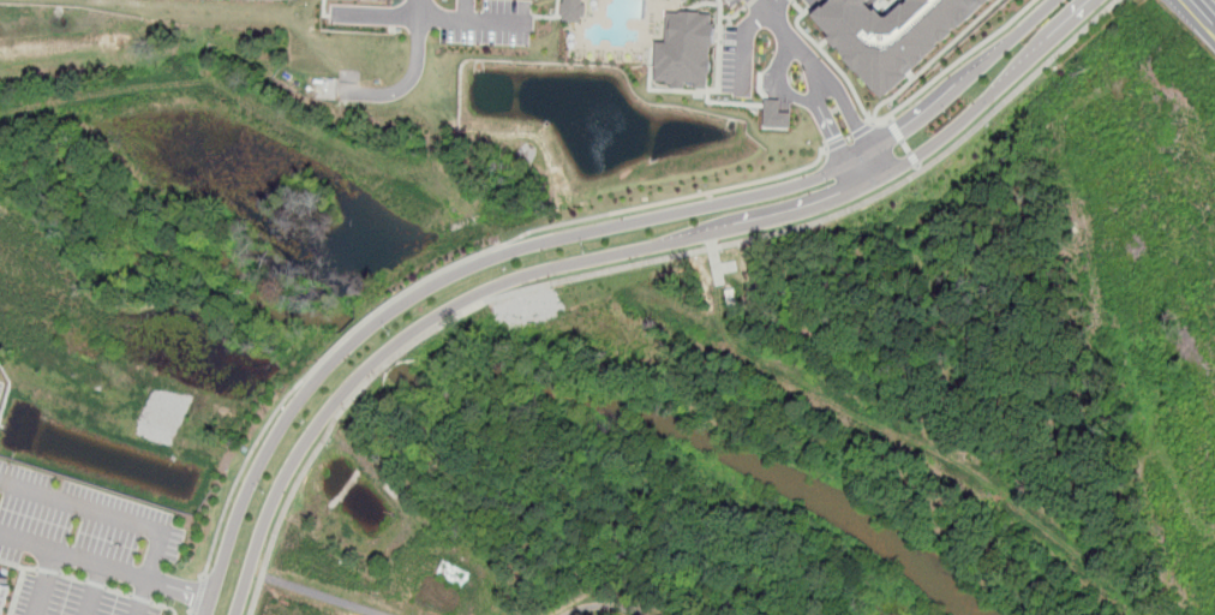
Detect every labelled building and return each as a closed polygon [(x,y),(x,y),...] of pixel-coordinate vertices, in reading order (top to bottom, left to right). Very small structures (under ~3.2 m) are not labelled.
[(567,36),(570,0),(588,0),(586,37),(567,36)] [(815,16),(835,0),(872,0),(868,5),(882,22),(891,22),(913,0),(988,0),(887,98),(815,16)] [(669,13),(713,17),(710,89),(675,89),(669,82),(660,82),(659,47),(668,46),(669,13)] [(764,127),(791,128),(791,112),(780,112),(780,100),(765,99),(764,127)] [(777,117),(778,143),(801,144),(801,127),(792,127),(792,117),(777,117)] [(11,586),(2,614),(0,614),(0,575),(10,579),(7,585),(11,586)]
